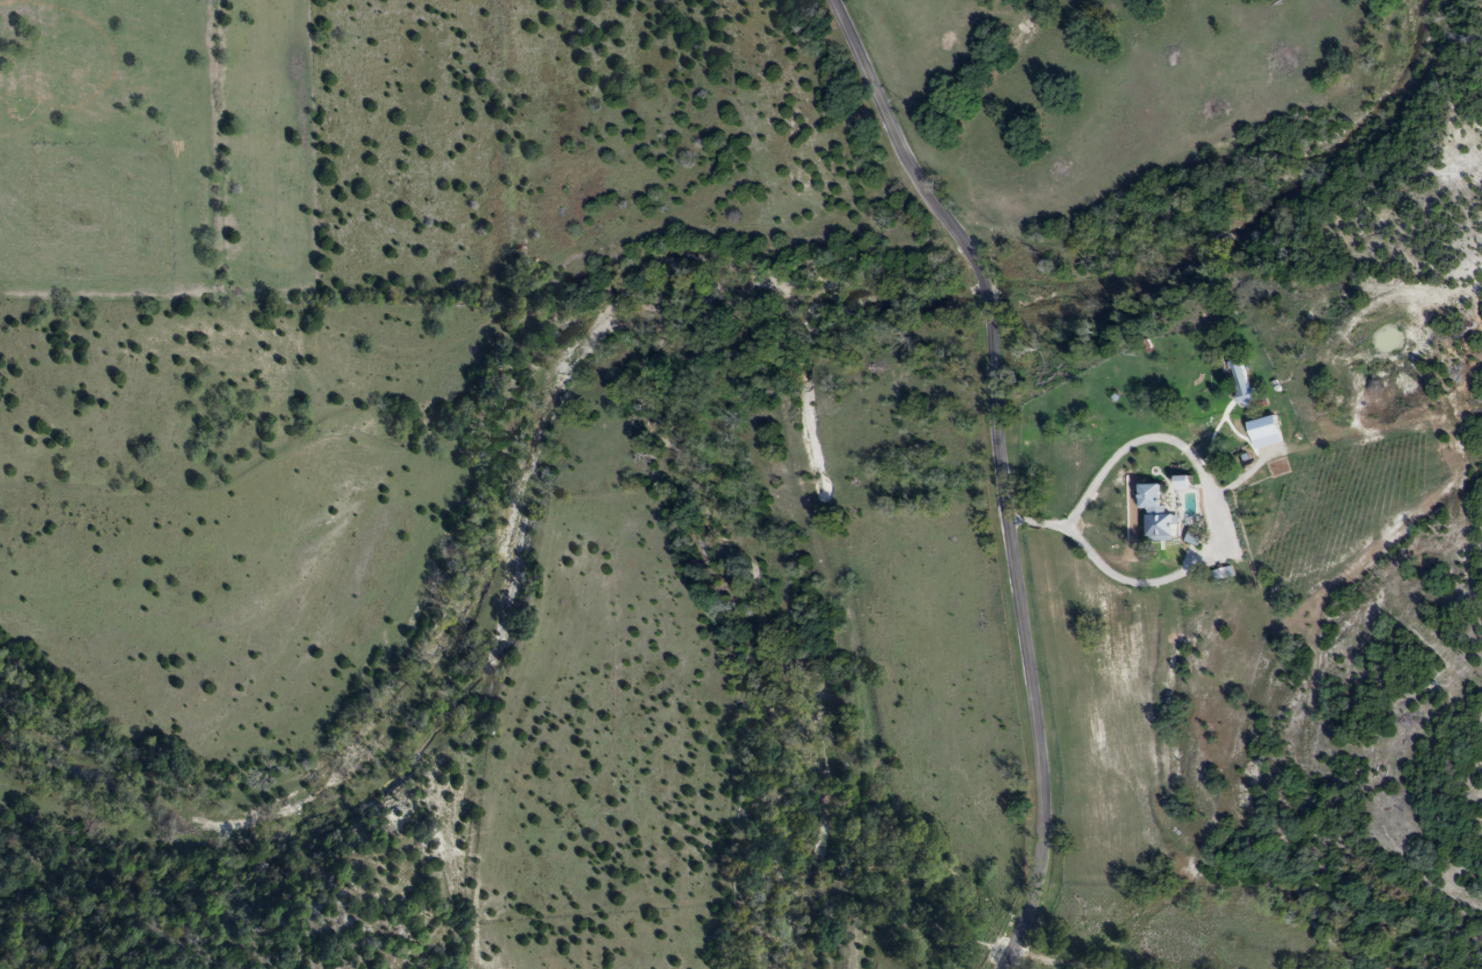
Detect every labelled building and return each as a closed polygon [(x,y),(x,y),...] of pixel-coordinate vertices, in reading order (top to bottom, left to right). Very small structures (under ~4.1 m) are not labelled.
[(1237,404),(1252,400),(1241,357),(1227,361),(1237,404)] [(1255,442),(1278,436),(1272,416),(1250,423),(1255,442)] [(1187,477),(1174,477),(1174,491),(1187,491),(1187,477)] [(1137,485),(1138,510),(1145,510),(1145,542),(1172,542),(1172,515),(1159,515),(1159,485),(1137,485)]
